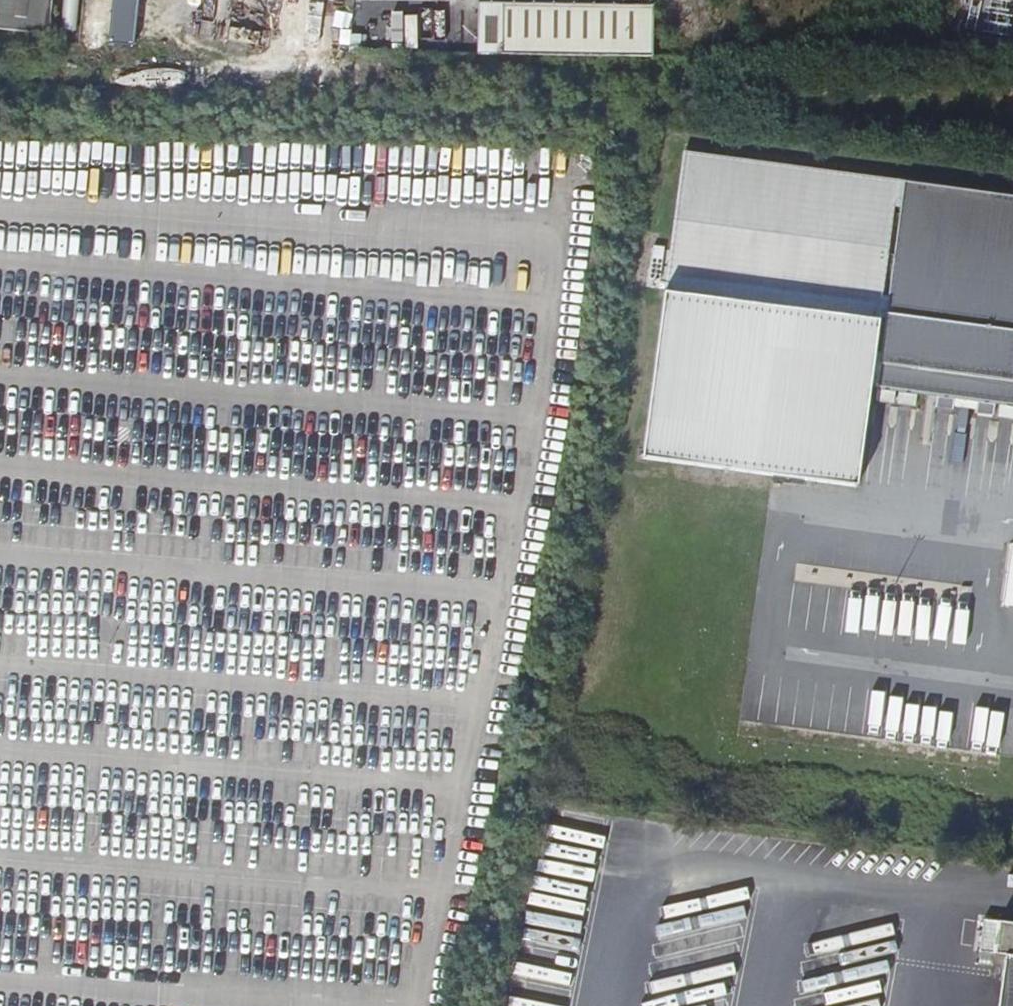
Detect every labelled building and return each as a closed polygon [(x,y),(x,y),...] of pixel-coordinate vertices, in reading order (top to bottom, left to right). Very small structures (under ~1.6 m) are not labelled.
[(55,0),(0,0),(0,34),(52,38),(55,0)] [(140,0),(114,0),(113,40),(139,41),(140,0)] [(507,8),(482,8),(481,57),(506,57),(507,8)] [(657,10),(507,8),(506,57),(655,60),(657,10)] [(955,191),(905,184),(903,194),(896,192),(898,186),(772,169),(686,157),(669,287),(646,464),(857,492),(872,390),(878,391),(878,388),(879,388),(897,391),(900,392),(918,394),(939,397),(937,410),(954,412),(956,399),(979,403),(977,415),(995,418),(997,405),(1001,406),(1012,407),(1012,199),(955,191)] [(668,257),(656,256),(652,289),(664,291),(668,257)] [(896,404),(897,391),(879,388),(878,402),(896,404)] [(917,407),(918,394),(900,392),(899,405),(917,407)] [(1001,406),(999,418),(1012,421),(1012,407),(1001,406)] [(1002,921),(987,919),(982,952),(997,954),(1009,956),(1002,1005),(1012,1005),(1012,923),(1002,921)]
